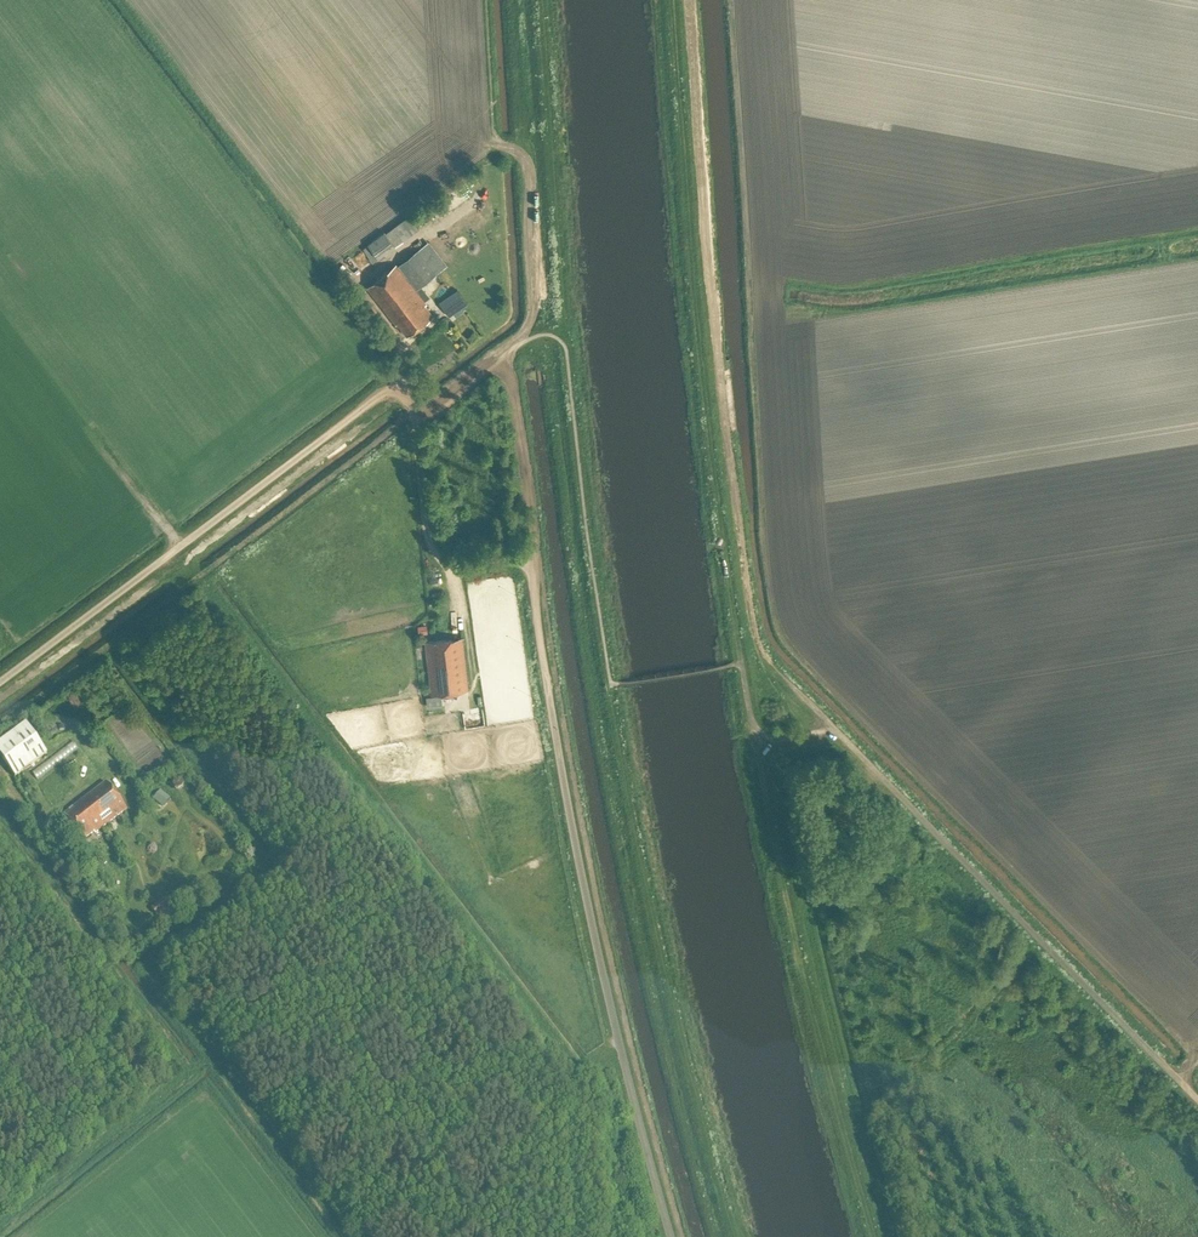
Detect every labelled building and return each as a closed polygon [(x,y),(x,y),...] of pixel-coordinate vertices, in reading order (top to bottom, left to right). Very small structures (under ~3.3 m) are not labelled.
[(419,228),(409,215),(385,232),(384,231),(367,243),(378,258),(394,246),(419,228)] [(496,223),(499,238),(504,237),(501,222),(496,223)] [(436,273),(417,250),(397,266),(395,264),(366,287),(395,324),(397,322),(407,335),(433,315),(425,305),(426,304),(424,301),(429,297),(420,285),(436,273)] [(467,303),(457,289),(439,301),(449,316),(467,303)] [(480,305),(473,309),(479,319),(486,315),(480,305)] [(430,694),(468,690),(461,636),(425,640),(430,694)] [(46,756),(24,726),(0,743),(0,759),(15,779),(46,756)] [(94,836),(127,811),(106,783),(64,816),(83,841),(93,834),(94,836)] [(164,789),(156,798),(166,806),(174,797),(164,789)] [(162,900),(151,909),(158,917),(169,907),(162,900)]
